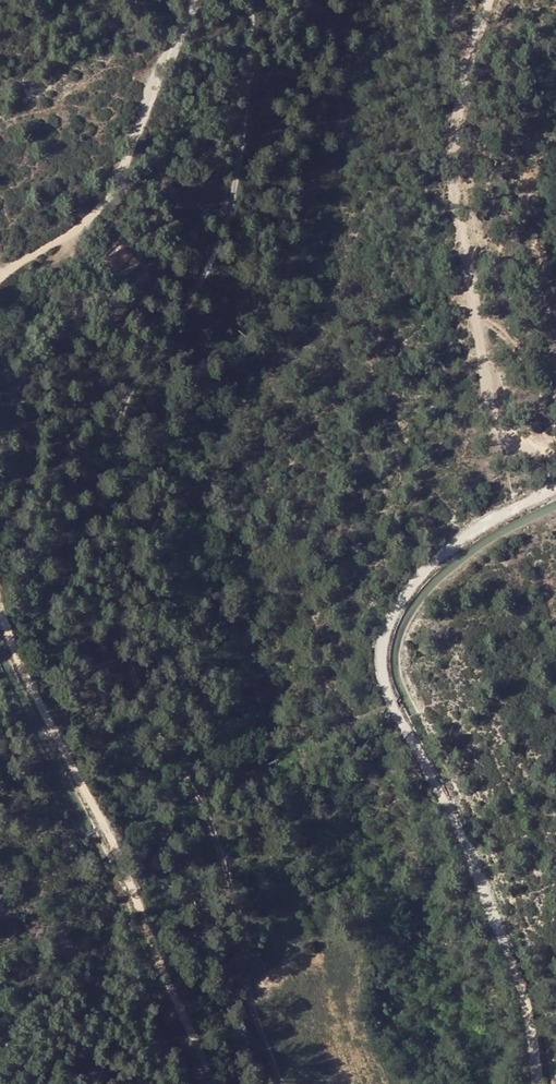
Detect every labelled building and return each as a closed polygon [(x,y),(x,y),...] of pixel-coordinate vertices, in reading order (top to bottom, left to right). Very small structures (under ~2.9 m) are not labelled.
[(113,275),(132,255),(124,247),(104,266),(113,275)] [(132,255),(113,275),(120,282),(140,262),(132,255)]
